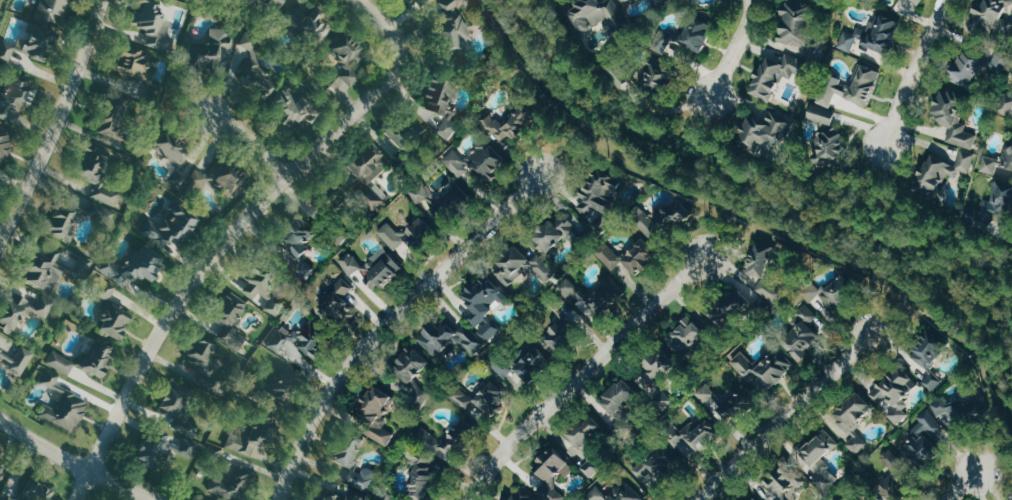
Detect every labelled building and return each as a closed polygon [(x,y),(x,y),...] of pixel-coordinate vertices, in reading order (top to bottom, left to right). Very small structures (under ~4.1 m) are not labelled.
[(37,16),(62,23),(68,0),(41,0),(37,16)] [(287,0),(259,0),(283,9),(287,0)] [(445,42),(448,41),(449,50),(470,48),(467,9),(464,9),(464,0),(441,0),(445,42)] [(612,0),(608,0),(603,2),(602,0),(581,0),(570,5),(582,32),(619,15),(612,0)] [(780,40),(807,45),(816,0),(788,0),(780,40)] [(1007,32),(1011,13),(1011,0),(987,0),(986,3),(980,1),(976,14),(982,16),(979,25),(1007,32)] [(146,46),(172,51),(175,37),(169,36),(172,20),(161,17),(164,5),(146,1),(143,12),(136,11),(134,23),(150,27),(146,46)] [(333,28),(322,22),(327,15),(314,7),(300,31),(323,45),(333,28)] [(903,20),(877,11),(870,32),(848,24),(839,47),(853,52),(858,40),(879,48),(877,56),(876,55),(874,62),(887,66),(903,20)] [(703,52),(716,26),(695,17),(683,42),(703,52)] [(47,63),(58,32),(36,24),(28,49),(17,45),(15,52),(47,63)] [(191,42),(189,69),(232,71),(234,29),(212,28),(211,43),(191,42)] [(256,57),(267,45),(250,31),(237,46),(243,51),(245,48),(253,55),(238,72),(268,98),(283,80),(256,57)] [(343,74),(350,86),(362,79),(354,66),(368,58),(352,31),(331,44),(347,71),(343,74)] [(2,39),(0,44),(0,59),(10,63),(17,45),(2,39)] [(118,73),(147,77),(150,51),(121,48),(118,73)] [(1007,75),(1009,54),(997,53),(996,57),(959,54),(956,87),(977,89),(979,72),(1007,75)] [(774,102),(785,76),(794,80),(797,72),(807,76),(810,67),(786,56),(784,62),(769,55),(752,92),(774,102)] [(645,84),(664,95),(676,73),(657,62),(645,84)] [(870,106),(884,71),(863,63),(854,88),(829,78),(820,102),(841,110),(846,97),(870,106)] [(34,80),(14,72),(6,93),(0,91),(0,116),(18,123),(34,80)] [(428,108),(448,116),(460,84),(435,74),(426,97),(431,99),(428,108)] [(284,122),(296,129),(307,111),(315,116),(320,108),(291,90),(286,98),(279,94),(273,104),(289,114),(284,122)] [(976,148),(979,134),(967,132),(969,124),(963,123),(969,96),(942,90),(934,121),(953,125),(949,142),(976,148)] [(1006,92),(998,110),(1011,117),(1011,95),(1006,92)] [(542,116),(519,100),(503,123),(490,114),(482,126),(507,143),(515,131),(526,139),(542,116)] [(817,155),(842,161),(850,130),(835,126),(838,110),(813,104),(810,118),(825,122),(817,155)] [(99,131),(124,143),(129,134),(123,131),(129,118),(110,109),(99,131)] [(739,143),(766,157),(787,116),(774,109),(767,122),(754,115),(739,143)] [(452,115),(436,125),(445,140),(461,131),(452,115)] [(0,124),(0,161),(8,163),(14,126),(0,124)] [(153,148),(182,165),(186,158),(190,160),(196,147),(163,129),(153,148)] [(399,137),(395,129),(388,133),(393,141),(399,137)] [(377,211),(389,198),(373,183),(394,160),(373,141),(349,167),(363,180),(354,190),(377,211)] [(77,175),(97,182),(92,197),(116,206),(121,191),(105,186),(117,152),(98,145),(96,150),(87,147),(77,175)] [(510,164),(491,145),(486,150),(482,146),(467,161),(456,149),(445,160),(479,196),(489,186),(488,185),(510,164)] [(1009,148),(1006,160),(985,156),(982,171),(998,174),(1000,166),(1011,169),(1011,149),(1009,148)] [(977,153),(964,149),(958,163),(931,153),(917,191),(939,199),(948,174),(966,180),(977,153)] [(210,170),(233,198),(249,184),(227,157),(210,170)] [(189,181),(202,191),(211,179),(197,169),(189,181)] [(624,182),(602,169),(592,187),(588,185),(582,196),(586,198),(577,213),(607,230),(621,206),(613,202),(624,182)] [(323,192),(329,215),(320,217),(321,222),(338,219),(336,210),(353,206),(347,182),(339,184),(340,188),(323,192)] [(1011,216),(1011,182),(997,183),(998,216),(1011,216)] [(432,199),(429,191),(416,196),(426,219),(471,200),(465,185),(432,199)] [(663,236),(694,215),(682,198),(652,219),(663,236)] [(49,231),(71,243),(77,232),(73,230),(82,212),(64,202),(49,231)] [(168,248),(173,240),(184,246),(201,218),(176,202),(162,225),(151,219),(142,233),(168,248)] [(113,224),(118,210),(96,203),(91,217),(113,224)] [(317,269),(303,257),(310,248),(306,242),(317,235),(311,224),(302,217),(294,223),(281,237),(290,250),(301,260),(294,267),(298,272),(307,280),(317,269)] [(536,239),(550,254),(570,235),(579,245),(586,238),(569,221),(562,228),(555,221),(536,239)] [(662,253),(646,236),(623,258),(638,275),(662,253)] [(127,268),(108,257),(100,270),(121,282),(127,272),(153,287),(170,259),(142,242),(127,268)] [(614,270),(624,259),(609,244),(598,254),(614,270)] [(748,252),(766,304),(788,297),(769,245),(748,252)] [(359,270),(375,289),(382,283),(385,287),(406,270),(386,246),(364,264),(352,250),(340,260),(352,275),(359,270)] [(522,249),(495,268),(508,286),(535,267),(522,249)] [(24,281),(54,294),(66,267),(58,264),(63,253),(57,250),(53,260),(37,253),(24,281)] [(278,316),(287,302),(268,291),(278,273),(268,267),(265,273),(257,269),(250,280),(247,278),(241,290),(267,306),(265,308),(278,316)] [(588,294),(571,276),(560,286),(572,300),(581,292),(602,317),(629,294),(611,274),(588,294)] [(506,295),(494,275),(465,293),(477,311),(470,316),(487,343),(505,332),(489,306),(506,295)] [(338,329),(357,311),(345,298),(356,288),(347,278),(317,308),(338,329)] [(782,345),(806,361),(823,336),(816,331),(823,321),(832,327),(857,291),(839,279),(830,292),(813,280),(803,295),(812,301),(782,345)] [(116,283),(104,280),(100,296),(112,299),(116,283)] [(17,332),(27,309),(49,318),(56,301),(18,284),(0,324),(0,325),(17,332)] [(109,305),(112,301),(127,309),(134,297),(117,288),(107,304),(109,305)] [(724,330),(753,303),(740,289),(711,316),(724,330)] [(250,302),(231,291),(213,320),(224,326),(218,337),(241,351),(249,337),(234,328),(250,302)] [(583,336),(568,312),(571,310),(565,302),(556,307),(562,316),(544,326),(559,350),(583,336)] [(128,323),(129,324),(134,313),(111,303),(99,330),(121,340),(128,323)] [(700,356),(716,341),(691,315),(670,335),(690,356),(695,351),(700,356)] [(320,359),(336,333),(311,317),(300,334),(283,323),(269,346),(282,354),(290,340),(320,359)] [(421,340),(439,360),(460,340),(475,357),(488,345),(467,322),(458,330),(446,317),(421,340)] [(913,358),(927,367),(919,380),(936,391),(944,378),(933,371),(950,344),(930,331),(913,358)] [(220,346),(204,333),(186,356),(217,380),(223,372),(208,360),(220,346)] [(116,348),(95,338),(81,368),(102,378),(116,348)] [(23,345),(17,356),(0,347),(0,363),(23,376),(36,353),(23,345)] [(394,368),(414,386),(407,393),(422,406),(432,394),(417,380),(433,362),(415,345),(394,368)] [(555,361),(540,345),(517,366),(532,382),(555,361)] [(756,365),(743,350),(731,361),(761,398),(774,387),(774,388),(797,369),(778,347),(756,365)] [(69,375),(77,362),(54,350),(47,363),(69,375)] [(650,398),(663,412),(676,400),(662,385),(681,367),(666,351),(641,375),(656,392),(650,398)] [(514,373),(505,355),(493,361),(502,378),(514,373)] [(922,384),(897,365),(873,396),(892,411),(888,416),(900,425),(910,413),(903,408),(922,384)] [(42,381),(63,394),(54,408),(46,403),(40,413),(73,433),(92,402),(58,381),(62,376),(50,368),(42,381)] [(297,388),(287,372),(267,384),(277,401),(297,388)] [(621,422),(614,428),(625,440),(640,427),(629,415),(649,397),(630,375),(602,400),(621,422)] [(162,407),(180,417),(195,387),(177,378),(162,407)] [(510,397),(491,380),(475,399),(461,387),(452,398),(473,417),(480,409),(493,420),(503,408),(502,406),(510,397)] [(389,446),(396,432),(386,427),(390,419),(386,417),(397,396),(375,385),(363,411),(375,417),(367,435),(389,446)] [(731,417),(760,400),(750,385),(722,402),(731,417)] [(705,402),(714,394),(706,386),(698,394),(705,402)] [(877,410),(861,393),(836,416),(852,433),(877,410)] [(947,404),(946,399),(934,402),(937,415),(954,412),(958,431),(992,424),(986,396),(947,404)] [(908,434),(912,439),(907,443),(921,461),(953,437),(929,407),(917,416),(923,423),(908,434)] [(173,427),(193,438),(200,426),(181,415),(173,427)] [(686,433),(679,425),(670,433),(681,445),(686,440),(699,455),(723,435),(706,415),(686,433)] [(226,447),(253,456),(257,444),(266,447),(275,422),(261,417),(254,435),(233,427),(226,447)] [(592,478),(608,463),(591,445),(607,430),(595,417),(573,438),(588,454),(578,463),(592,478)] [(466,438),(476,426),(467,418),(457,431),(466,438)] [(434,452),(443,441),(426,426),(416,437),(434,452)] [(841,445),(828,430),(802,452),(813,465),(806,471),(826,493),(842,479),(824,459),(841,445)] [(850,445),(859,454),(870,444),(857,430),(852,435),(856,439),(850,445)] [(440,447),(451,457),(465,443),(453,432),(440,447)] [(138,460),(161,470),(165,460),(179,465),(185,449),(149,433),(138,460)] [(348,481),(370,492),(380,473),(363,465),(364,462),(356,459),(364,443),(348,435),(335,461),(354,470),(348,481)] [(652,492),(687,463),(668,441),(633,470),(652,492)] [(224,446),(208,443),(206,459),(222,461),(224,446)] [(890,499),(901,499),(915,485),(901,471),(911,461),(893,444),(881,457),(895,470),(878,489),(890,499)] [(404,462),(418,470),(426,457),(412,448),(404,462)] [(577,469),(556,448),(536,467),(550,483),(560,474),(566,480),(577,469)] [(12,467),(0,458),(0,485),(12,467)] [(425,499),(432,499),(445,467),(425,460),(411,495),(425,499)] [(255,466),(220,462),(216,496),(244,499),(246,483),(253,484),(255,466)] [(804,485),(786,466),(767,483),(781,499),(780,499),(788,499),(804,485)] [(35,478),(24,495),(31,499),(52,499),(57,493),(35,478)] [(546,499),(565,499),(566,499),(549,479),(537,490),(546,499)] [(604,498),(606,499),(647,499),(627,480),(611,496),(608,494),(604,498)] [(585,499),(602,499),(607,495),(598,483),(582,497),(585,499)] [(347,494),(322,485),(317,499),(345,499),(347,494)]
